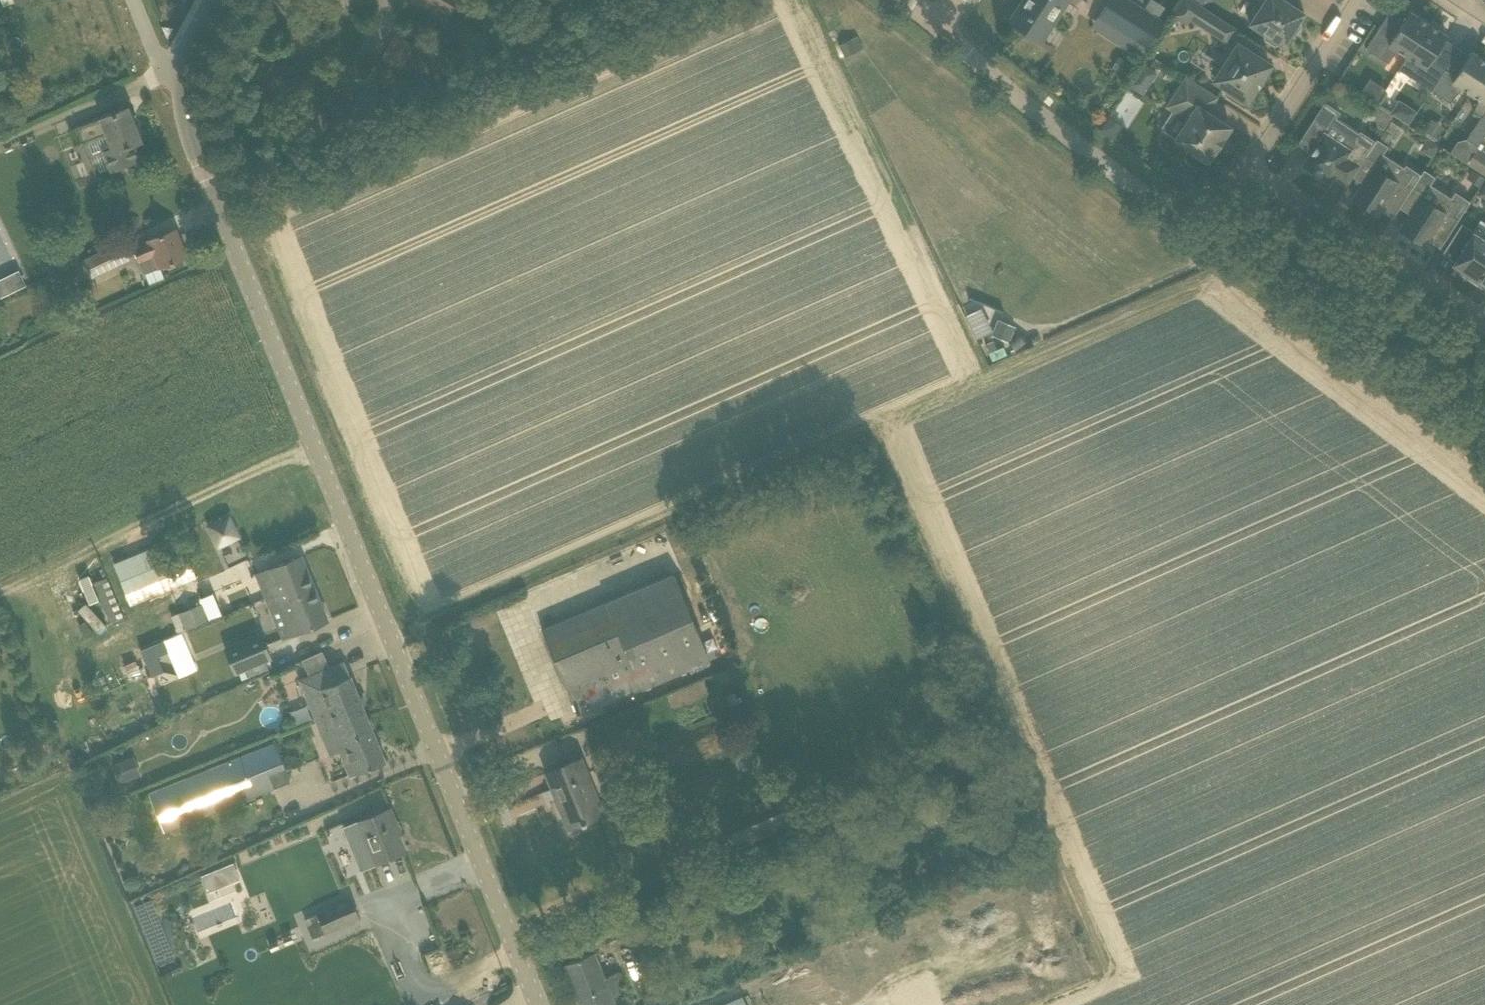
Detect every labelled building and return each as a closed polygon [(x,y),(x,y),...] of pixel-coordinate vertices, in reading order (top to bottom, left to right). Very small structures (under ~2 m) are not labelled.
[(1025,4),(1022,2),(1009,21),(1037,40),(1053,15),(1056,17),(1067,0),(1028,0),(1025,4)] [(1131,0),(1109,0),(1099,17),(1123,32),(1117,42),(1143,58),(1166,22),(1131,0)] [(1298,22),(1304,12),(1287,1),(1288,0),(1261,0),(1263,1),(1249,23),(1265,34),(1265,38),(1275,44),(1279,42),(1283,45),(1298,22)] [(1203,7),(1194,21),(1227,43),(1236,29),(1203,7)] [(1407,56),(1428,23),(1410,11),(1394,36),(1379,27),(1365,48),(1388,63),(1397,50),(1407,56)] [(1431,60),(1445,39),(1447,35),(1428,23),(1407,56),(1417,62),(1408,76),(1431,90),(1445,69),(1431,60)] [(1270,65),(1238,44),(1215,80),(1231,89),(1228,93),(1243,102),(1245,99),(1247,100),(1270,65)] [(1450,102),(1462,88),(1471,93),(1484,71),(1484,60),(1471,51),(1455,76),(1445,69),(1431,90),(1450,102)] [(1143,95),(1158,72),(1143,63),(1128,85),(1143,95)] [(1484,112),(1484,71),(1471,93),(1479,99),(1473,111),(1481,116),(1466,139),(1478,146),(1484,135),(1484,113),(1484,112)] [(1175,138),(1190,148),(1195,151),(1193,154),(1206,162),(1208,159),(1209,160),(1216,148),(1218,149),(1224,139),(1223,138),(1231,126),(1204,109),(1212,96),(1216,98),(1216,97),(1186,77),(1168,106),(1188,119),(1175,138)] [(1324,103),(1313,119),(1328,129),(1339,112),(1324,103)] [(133,144),(141,141),(128,107),(77,128),(82,142),(106,132),(113,148),(105,151),(112,169),(139,159),(133,144)] [(1365,156),(1375,141),(1360,131),(1353,141),(1347,137),(1342,144),(1324,132),(1306,161),(1307,169),(1329,183),(1334,177),(1347,185),(1360,165),(1365,156)] [(1377,139),(1375,141),(1365,156),(1377,163),(1388,146),(1377,139)] [(1393,217),(1413,186),(1421,174),(1420,174),(1419,175),(1406,167),(1400,176),(1396,173),(1392,174),(1390,177),(1373,166),(1353,198),(1378,215),(1381,209),(1392,216),(1392,217),(1393,217)] [(1421,174),(1413,186),(1424,194),(1435,177),(1424,170),(1421,174)] [(1440,248),(1470,201),(1469,201),(1468,202),(1455,194),(1448,205),(1442,200),(1437,208),(1420,197),(1400,229),(1425,245),(1428,240),(1439,247),(1440,248)] [(1484,266),(1484,222),(1481,219),(1473,231),(1461,223),(1445,248),(1458,256),(1453,264),(1463,270),(1460,273),(1474,282),(1484,266)] [(145,273),(187,256),(176,229),(148,240),(148,241),(134,247),(145,273)] [(93,277),(130,260),(122,242),(84,260),(93,277)] [(1474,282),(1484,289),(1484,266),(1474,282)] [(8,293),(2,280),(0,281),(0,297),(8,293)] [(975,311),(967,315),(978,338),(986,335),(975,311)] [(219,540),(224,542),(239,536),(230,516),(211,524),(219,540)] [(188,554),(123,581),(133,605),(198,578),(188,554)] [(257,573),(267,596),(281,590),(285,599),(314,587),(301,555),(257,573)] [(696,629),(673,574),(542,630),(578,716),(709,660),(709,659),(727,652),(714,621),(696,629)] [(125,619),(107,577),(94,582),(112,625),(125,619)] [(284,638),(328,620),(314,587),(285,599),(281,590),(267,596),(284,638)] [(271,658),(261,633),(226,648),(236,673),(271,658)] [(293,728),(316,719),(332,712),(338,728),(367,716),(344,661),(299,679),(306,695),(283,704),(293,728)] [(332,712),(316,719),(330,755),(346,749),(356,774),(386,762),(367,716),(338,728),(332,712)] [(181,825),(290,782),(274,742),(149,792),(165,832),(181,825)] [(111,765),(118,782),(137,775),(131,758),(111,765)] [(568,826),(568,828),(603,813),(581,758),(546,772),(553,789),(554,788),(569,826),(568,826)] [(376,863),(404,851),(394,827),(398,826),(391,808),(359,821),(376,863)] [(233,880),(240,876),(233,861),(226,864),(233,880)] [(318,913),(319,915),(305,921),(312,939),(359,918),(351,899),(318,913)] [(595,952),(564,964),(580,1004),(616,1004),(612,996),(626,991),(619,972),(605,978),(595,952)] [(743,996),(723,1004),(747,1004),(743,996)]
